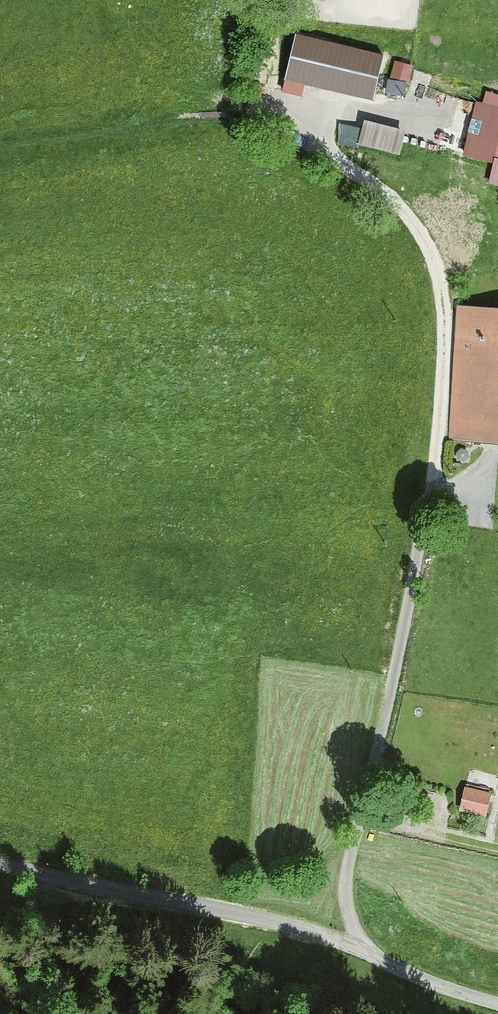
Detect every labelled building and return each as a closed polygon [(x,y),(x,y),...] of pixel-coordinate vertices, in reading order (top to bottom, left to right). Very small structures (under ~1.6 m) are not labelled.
[(382,55),(297,34),(286,78),(305,83),(371,99),(382,55)] [(390,78),(407,82),(412,84),(417,68),(410,67),(395,63),(390,78)] [(282,91),(302,96),(305,83),(286,78),(282,91)] [(407,82),(390,78),(387,92),(404,96),(407,82)] [(476,102),(463,155),(494,163),(489,183),(497,185),(497,95),(485,92),(482,104),(476,102)] [(398,154),(405,131),(364,120),(361,130),(358,143),(398,154)] [(358,143),(361,130),(340,125),(335,144),(356,149),(358,143)] [(457,305),(447,442),(497,445),(497,308),(457,305)] [(491,791),(465,785),(459,808),(485,815),(491,791)]
